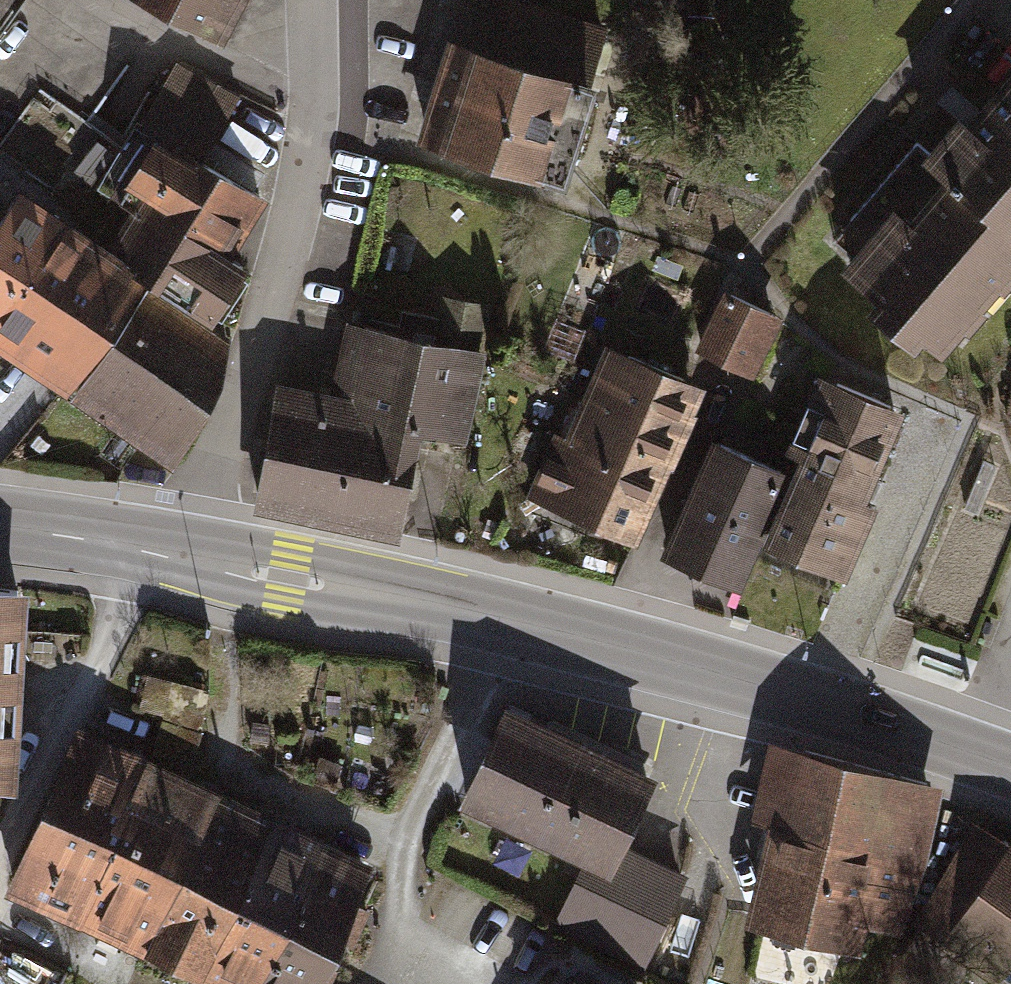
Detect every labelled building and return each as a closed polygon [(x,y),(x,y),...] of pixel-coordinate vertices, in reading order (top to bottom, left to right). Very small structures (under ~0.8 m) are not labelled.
[(24,0),(0,0),(0,35),(24,0)] [(216,39),(238,0),(147,0),(216,39)] [(444,37),(413,141),(563,187),(607,27),(518,0),(476,0),(462,42),(444,37)] [(238,253),(269,198),(204,162),(243,94),(179,61),(140,125),(135,122),(97,187),(130,208),(110,243),(157,273),(69,402),(175,467),(225,379),(234,335),(217,323),(253,264),(238,253)] [(964,121),(956,115),(919,160),(926,165),(842,262),(874,292),(862,304),(911,349),(922,338),(937,353),(1010,269),(1010,67),(964,121)] [(69,391),(150,271),(22,187),(0,218),(0,347),(69,391)] [(783,320),(722,289),(693,352),(754,381),(783,320)] [(489,304),(438,294),(428,340),(480,350),(489,304)] [(428,340),(342,321),(329,393),(272,382),(251,499),(400,527),(417,439),(466,448),(484,351),(480,350),(428,340)] [(705,389),(602,345),(563,437),(552,432),(523,498),(634,545),(705,389)] [(901,410),(816,373),(781,456),(794,461),(760,544),(844,580),(876,506),(866,501),(901,410)] [(785,472),(711,438),(658,557),(739,591),(785,472)] [(0,585),(0,789),(22,794),(30,587),(0,585)] [(652,774),(503,708),(459,807),(585,863),(556,927),(647,967),(689,876),(620,845),(652,774)] [(80,724),(3,893),(202,983),(320,983),(343,937),(355,943),(372,910),(356,902),(374,864),(80,724)] [(942,788),(768,746),(751,822),(766,825),(740,924),(860,955),(865,924),(903,934),(942,788)] [(911,925),(998,983),(1010,983),(1010,836),(1007,842),(973,823),(911,925)] [(567,974),(561,983),(583,983),(567,974)]
